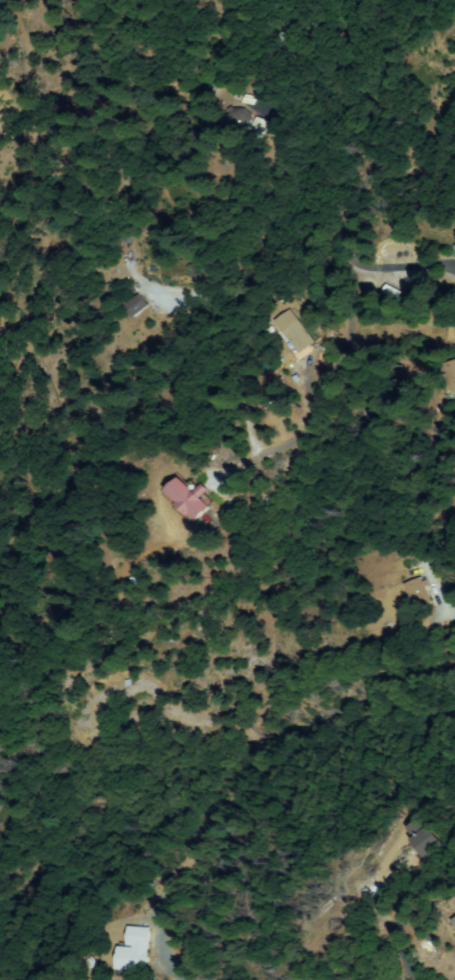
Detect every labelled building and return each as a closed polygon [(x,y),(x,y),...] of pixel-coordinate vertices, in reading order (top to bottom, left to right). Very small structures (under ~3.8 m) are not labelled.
[(257,113),(259,107),(262,100),(240,94),(236,107),(257,113)] [(234,106),(251,116),(241,134),(224,125),(234,106)] [(265,123),(261,134),(250,131),(254,119),(265,123)] [(388,286),(403,295),(399,302),(384,292),(388,286)] [(149,308),(136,318),(127,306),(141,296),(149,308)] [(274,321),(286,311),(312,344),(299,353),(274,321)] [(445,364),(454,361),(454,392),(453,393),(445,364)] [(203,521),(177,510),(181,502),(170,498),(177,480),(205,491),(201,500),(210,504),(203,521)] [(422,580),(430,605),(415,610),(407,585),(422,580)] [(426,852),(428,841),(420,840),(422,827),(437,829),(433,853),(426,852)] [(118,950),(133,948),(131,929),(146,928),(149,973),(120,975),(118,950)]
